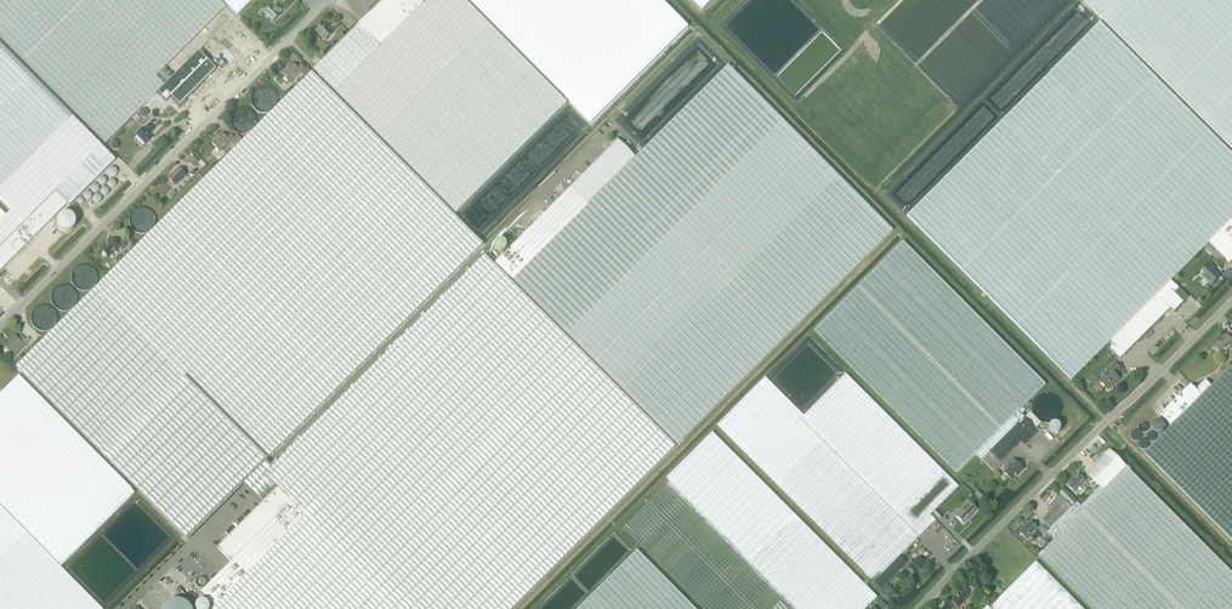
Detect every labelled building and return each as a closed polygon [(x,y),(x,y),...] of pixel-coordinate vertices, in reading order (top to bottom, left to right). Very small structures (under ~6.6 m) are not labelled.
[(157,92),(199,50),(213,37),(233,16),(217,0),(0,0),(0,38),(105,144),(157,92)] [(237,16),(253,0),(221,0),(237,16)] [(381,47),(359,25),(314,70),(315,71),(456,213),(568,103),(466,0),(428,0),(424,4),(381,47)] [(381,47),(424,4),(420,0),(384,0),(359,25),(381,47)] [(591,123),(688,26),(662,0),(469,0),(591,123)] [(702,10),(712,0),(693,0),(702,10)] [(1102,20),(1231,149),(1231,0),(1082,0),(1102,20)] [(271,6),(264,13),(272,22),(279,15),(278,13),(281,10),(276,4),(272,7),(271,6)] [(907,215),(1072,380),(1111,341),(1114,344),(1110,348),(1115,354),(1120,359),(1124,354),(1125,355),(1139,341),(1168,312),(1171,309),(1174,311),(1175,312),(1182,305),(1184,303),(1183,302),(1188,298),(1188,297),(1182,292),(1181,290),(1180,289),(1172,281),(1205,247),(1209,243),(1230,222),(1231,220),(1231,149),(1102,20),(1100,22),(907,215)] [(316,31),(326,40),(333,33),(324,23),(316,31)] [(213,37),(199,50),(205,57),(217,46),(220,44),(213,37)] [(11,211),(6,216),(0,222),(0,248),(55,193),(56,192),(102,147),(71,116),(0,45),(0,199),(11,211)] [(217,69),(205,57),(199,50),(157,92),(166,102),(170,98),(175,102),(173,103),(179,109),(186,101),(185,100),(217,69)] [(218,56),(213,62),(221,70),(227,65),(218,56)] [(285,76),(281,80),(286,85),(290,82),(300,72),(302,74),(305,77),(311,72),(308,68),(306,70),(300,64),(296,67),(292,63),(282,73),(285,76)] [(228,65),(222,71),(226,75),(231,69),(228,65)] [(618,140),(563,196),(495,262),(677,445),(893,230),(728,65),(635,157),(618,140)] [(312,73),(16,367),(90,442),(187,539),(243,483),(266,460),(483,245),(478,240),(312,73)] [(151,133),(154,130),(149,124),(144,129),(143,128),(136,135),(145,144),(152,137),(149,134),(150,132),(151,133)] [(236,140),(230,134),(226,137),(222,133),(212,143),(220,152),(230,142),(232,144),(236,140)] [(0,248),(0,265),(3,268),(6,265),(68,204),(70,206),(115,161),(102,147),(56,192),(55,193),(0,248)] [(194,157),(190,161),(195,166),(199,162),(194,157)] [(186,175),(179,168),(168,178),(175,185),(186,175)] [(177,193),(174,190),(168,195),(172,198),(177,193)] [(1230,222),(1209,243),(1216,250),(1223,256),(1230,263),(1231,261),(1231,220),(1230,222)] [(123,249),(126,245),(121,240),(118,244),(113,239),(101,250),(109,257),(120,246),(123,249)] [(495,245),(495,246),(495,247),(495,248),(495,249),(496,250),(497,251),(498,252),(499,252),(500,252),(501,252),(502,252),(503,252),(504,252),(504,251),(505,250),(506,250),(506,249),(507,248),(507,247),(507,246),(507,245),(507,244),(506,243),(506,242),(505,242),(505,241),(504,241),(503,240),(502,240),(501,240),(500,240),(499,240),(498,241),(497,241),(496,242),(495,243),(495,244),(495,245)] [(1025,417),(1021,414),(1025,410),(1022,407),(1046,384),(903,240),(813,329),(956,473),(976,454),(981,459),(989,451),(1000,462),(1021,441),(1025,445),(1038,431),(1036,428),(1041,423),(1030,412),(1025,417)] [(1218,261),(1223,256),(1216,250),(1212,254),(1214,255),(1213,256),(1218,261)] [(213,608),(512,608),(676,446),(485,255),(273,467),(271,465),(268,461),(266,460),(243,483),(245,484),(262,503),(218,548),(226,557),(231,562),(225,568),(201,592),(216,606),(213,608)] [(1202,276),(1203,277),(1204,278),(1210,284),(1211,285),(1219,277),(1213,270),(1215,267),(1210,262),(1203,270),(1206,273),(1202,276)] [(1199,282),(1206,288),(1210,284),(1204,278),(1199,282)] [(1214,346),(1222,355),(1222,354),(1229,347),(1231,349),(1231,341),(1225,335),(1226,336),(1218,343),(1217,343),(1216,344),(1217,344),(1214,347),(1214,346)] [(15,336),(4,347),(11,354),(14,357),(25,346),(22,343),(15,336)] [(1110,388),(1110,387),(1119,378),(1115,374),(1120,369),(1114,363),(1109,368),(1110,370),(1099,381),(1106,388),(1105,388),(1107,391),(1110,388)] [(1170,426),(1171,427),(1145,453),(1224,533),(1231,541),(1231,366),(1212,386),(1206,380),(1196,389),(1191,384),(1160,415),(1170,426)] [(905,563),(904,561),(899,557),(935,520),(930,515),(958,487),(845,373),(803,415),(765,378),(717,426),(719,429),(870,580),(871,579),(880,588),(905,563)] [(0,394),(0,504),(61,566),(135,493),(18,376),(0,394)] [(1055,394),(1054,394),(1053,393),(1052,393),(1051,393),(1049,393),(1048,393),(1046,393),(1044,393),(1043,393),(1042,393),(1041,394),(1040,394),(1039,395),(1038,396),(1037,396),(1036,397),(1035,398),(1035,399),(1034,400),(1034,401),(1033,402),(1033,403),(1033,404),(1032,405),(1032,406),(1032,407),(1032,408),(1032,409),(1032,410),(1033,411),(1033,412),(1033,413),(1034,414),(1034,415),(1034,416),(1035,416),(1036,417),(1036,418),(1037,419),(1038,420),(1039,420),(1040,421),(1041,421),(1042,422),(1043,422),(1045,423),(1046,423),(1047,423),(1049,423),(1050,423),(1051,422),(1052,422),(1053,422),(1055,421),(1055,420),(1056,420),(1057,419),(1058,418),(1059,417),(1060,416),(1060,415),(1061,414),(1061,413),(1062,413),(1062,412),(1062,411),(1062,410),(1062,409),(1062,407),(1062,406),(1062,405),(1062,404),(1062,403),(1061,402),(1061,401),(1060,400),(1059,399),(1059,398),(1058,397),(1057,396),(1056,395),(1055,394)] [(1162,406),(1156,412),(1159,414),(1165,408),(1162,406)] [(1049,427),(1049,428),(1049,429),(1049,430),(1050,431),(1050,432),(1051,433),(1052,433),(1053,434),(1054,434),(1055,434),(1056,434),(1057,434),(1057,433),(1058,433),(1059,432),(1060,431),(1060,430),(1060,429),(1060,428),(1060,427),(1060,426),(1059,425),(1058,424),(1057,424),(1057,423),(1056,423),(1055,423),(1054,423),(1053,423),(1052,424),(1051,424),(1050,425),(1050,426),(1049,426),(1049,427)] [(798,608),(866,608),(877,598),(775,495),(715,436),(712,433),(667,478),(670,481),(798,608)] [(1108,450),(1085,473),(1089,477),(1092,480),(1099,487),(1080,507),(1076,503),(1072,507),(1059,495),(1048,506),(1052,509),(1041,520),(1049,528),(1049,527),(1050,528),(1046,532),(1054,540),(1038,555),(1091,608),(1231,608),(1231,574),(1108,450)] [(1014,461),(1003,472),(1012,481),(1023,469),(1014,461)] [(1077,475),(1066,486),(1073,492),(1084,481),(1077,475)] [(623,527),(705,608),(798,608),(670,481),(667,478),(669,481),(623,527)] [(976,509),(969,502),(956,516),(963,523),(976,509)] [(0,506),(0,608),(103,608),(0,506)] [(936,510),(933,513),(934,513),(940,519),(943,516),(936,510)] [(1034,530),(1037,527),(1030,521),(1019,532),(1026,538),(1029,536),(1033,541),(1039,535),(1034,530)] [(1040,529),(1044,534),(1046,532),(1050,528),(1049,527),(1049,528),(1045,524),(1040,529)] [(577,608),(695,608),(637,550),(577,608)] [(204,559),(204,558),(204,557),(204,556),(203,555),(202,554),(201,553),(200,553),(199,553),(198,553),(197,553),(196,553),(195,554),(194,555),(193,556),(193,557),(193,558),(193,559),(193,560),(194,561),(194,562),(195,562),(196,563),(197,564),(198,564),(199,564),(200,563),(201,563),(202,562),(203,562),(203,561),(204,560),(204,559)] [(910,560),(900,570),(910,579),(914,574),(924,565),(920,561),(917,558),(913,562),(910,560)] [(1035,561),(988,608),(986,605),(982,608),(1082,608),(1035,561)] [(193,569),(193,568),(193,567),(193,566),(192,565),(192,564),(191,564),(190,563),(189,563),(188,563),(187,563),(186,563),(185,564),(184,564),(184,565),(183,566),(183,567),(182,568),(182,569),(183,570),(183,571),(184,572),(184,573),(185,573),(186,574),(187,574),(188,574),(189,574),(190,574),(191,573),(192,573),(192,572),(193,571),(193,570),(193,569)] [(205,571),(206,570),(205,569),(205,568),(204,567),(204,566),(203,566),(202,565),(201,565),(200,565),(199,565),(198,565),(197,566),(196,566),(196,567),(195,568),(195,569),(194,570),(195,571),(195,572),(195,573),(196,574),(197,575),(198,575),(199,576),(200,576),(201,576),(202,575),(203,575),(204,574),(205,573),(205,572),(205,571)] [(217,572),(217,571),(217,570),(217,568),(216,567),(214,567),(213,566),(211,566),(210,566),(209,567),(208,568),(207,569),(207,571),(207,572),(207,574),(208,575),(209,576),(210,576),(211,577),(212,577),(214,577),(215,576),(216,575),(217,574),(217,572)] [(207,583),(207,582),(207,580),(206,579),(205,578),(203,577),(202,577),(200,577),(199,577),(198,578),(197,579),(196,580),(196,582),(196,583),(196,585),(197,586),(198,587),(199,588),(201,588),(202,588),(204,588),(205,587),(206,586),(207,584),(207,583)] [(977,591),(971,585),(966,591),(963,588),(951,600),(955,603),(956,602),(960,606),(970,595),(971,597),(977,591)] [(1004,590),(999,586),(996,589),(1001,594),(1004,590)] [(179,587),(176,589),(188,601),(191,599),(179,587)] [(889,589),(889,588),(888,588),(888,587),(887,587),(886,587),(885,587),(884,587),(883,588),(882,588),(882,589),(881,589),(881,590),(881,591),(881,592),(881,593),(881,594),(882,595),(883,596),(884,596),(885,596),(886,596),(887,596),(888,596),(888,595),(889,595),(889,594),(890,593),(890,592),(890,591),(890,590),(889,589)] [(176,590),(173,592),(180,599),(183,596),(176,590)] [(190,605),(187,603),(185,602),(182,601),(179,600),(177,600),(174,601),(171,601),(168,603),(166,604),(164,607),(163,608),(193,608),(192,607),(190,605)] [(211,607),(211,606),(210,605),(210,604),(209,603),(208,602),(207,601),(206,601),(205,600),(204,600),(202,600),(201,601),(200,601),(199,602),(198,603),(197,604),(197,605),(197,606),(196,607),(197,608),(210,608),(211,608),(211,607)] [(887,607),(881,601),(876,605),(872,608),(884,608),(887,607)]
